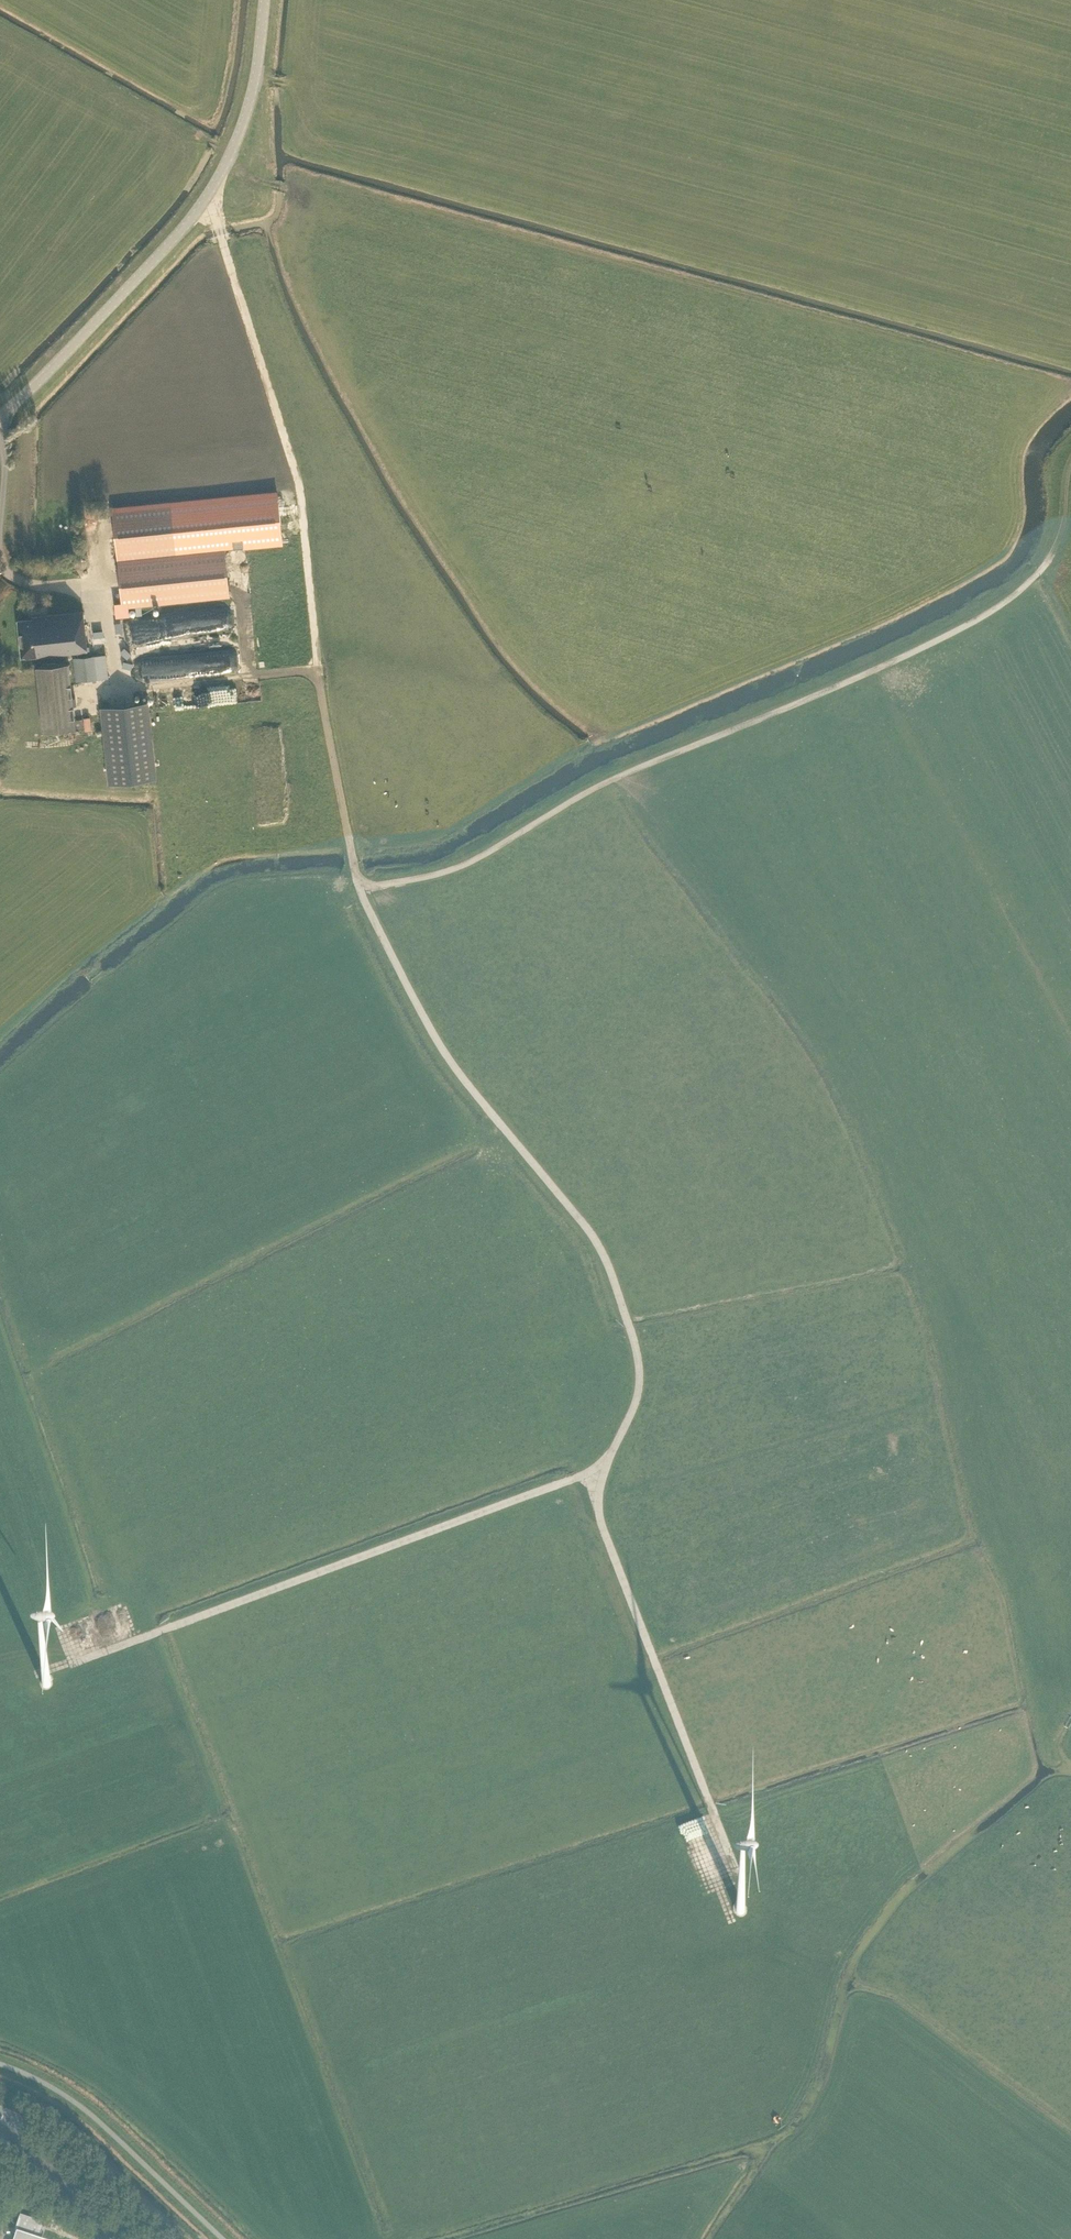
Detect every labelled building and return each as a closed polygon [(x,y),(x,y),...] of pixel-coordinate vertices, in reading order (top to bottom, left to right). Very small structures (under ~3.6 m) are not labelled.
[(113,510),(118,559),(123,606),(229,595),(224,548),(175,553),(170,504),(113,510)] [(32,616),(32,618),(18,620),(22,656),(25,655),(25,657),(88,651),(83,611),(32,616)] [(95,654),(73,657),(76,680),(98,678),(95,654)] [(36,666),(43,732),(77,728),(70,662),(36,666)] [(155,777),(147,700),(103,705),(111,782),(155,777)] [(96,733),(102,732),(101,719),(94,720),(96,733)] [(48,1679),(47,1679),(45,1679),(44,1679),(43,1680),(43,1681),(42,1682),(42,1684),(42,1685),(43,1686),(44,1687),(45,1688),(47,1688),(49,1687),(50,1686),(51,1685),(51,1683),(50,1681),(49,1680),(48,1679)] [(742,1905),(741,1905),(740,1905),(738,1906),(737,1906),(736,1907),(736,1908),(736,1909),(735,1910),(736,1911),(736,1912),(737,1913),(737,1914),(738,1915),(740,1915),(741,1915),(743,1914),(744,1913),(745,1912),(745,1911),(745,1910),(745,1908),(744,1907),(743,1906),(742,1905)] [(21,2219),(15,2236),(26,2238),(39,2238),(43,2226),(21,2219)]
